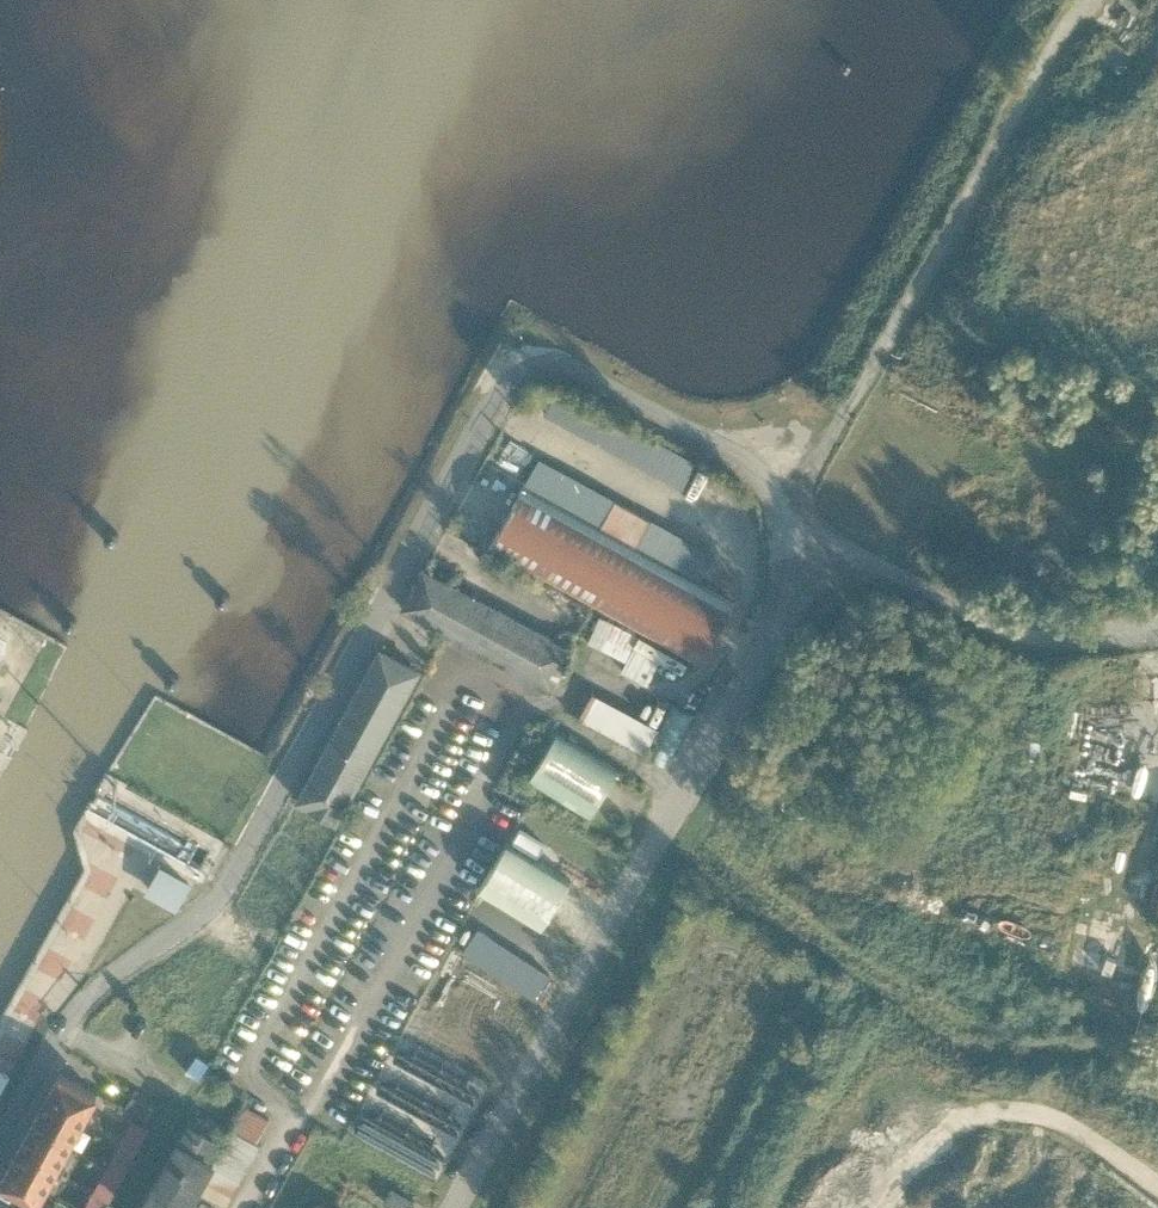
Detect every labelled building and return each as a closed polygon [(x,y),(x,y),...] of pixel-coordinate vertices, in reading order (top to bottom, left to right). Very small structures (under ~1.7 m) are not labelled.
[(731,600),(526,484),(489,550),(694,665),(731,600)] [(581,652),(429,566),(405,608),(556,695),(581,652)] [(242,899),(281,921),(422,670),(383,648),(296,801),(304,805),(288,833),(281,829),(242,899)] [(664,728),(598,691),(583,718),(649,754),(664,728)] [(674,700),(670,710),(662,708),(658,719),(668,723),(656,753),(676,760),(696,709),(674,700)] [(557,729),(530,774),(592,811),(619,767),(557,729)] [(507,837),(478,884),(541,922),(570,876),(507,837)] [(190,879),(160,862),(148,885),(178,901),(190,879)] [(184,1059),(204,1071),(213,1055),(193,1044),(184,1059)] [(0,1179),(37,1200),(97,1092),(60,1071),(0,1179)] [(140,1207),(193,1207),(195,1205),(187,1201),(211,1156),(205,1153),(216,1134),(190,1119),(140,1207)] [(147,1130),(132,1122),(85,1207),(105,1207),(147,1130)] [(395,1188),(388,1200),(402,1207),(417,1207),(421,1202),(395,1188)]
